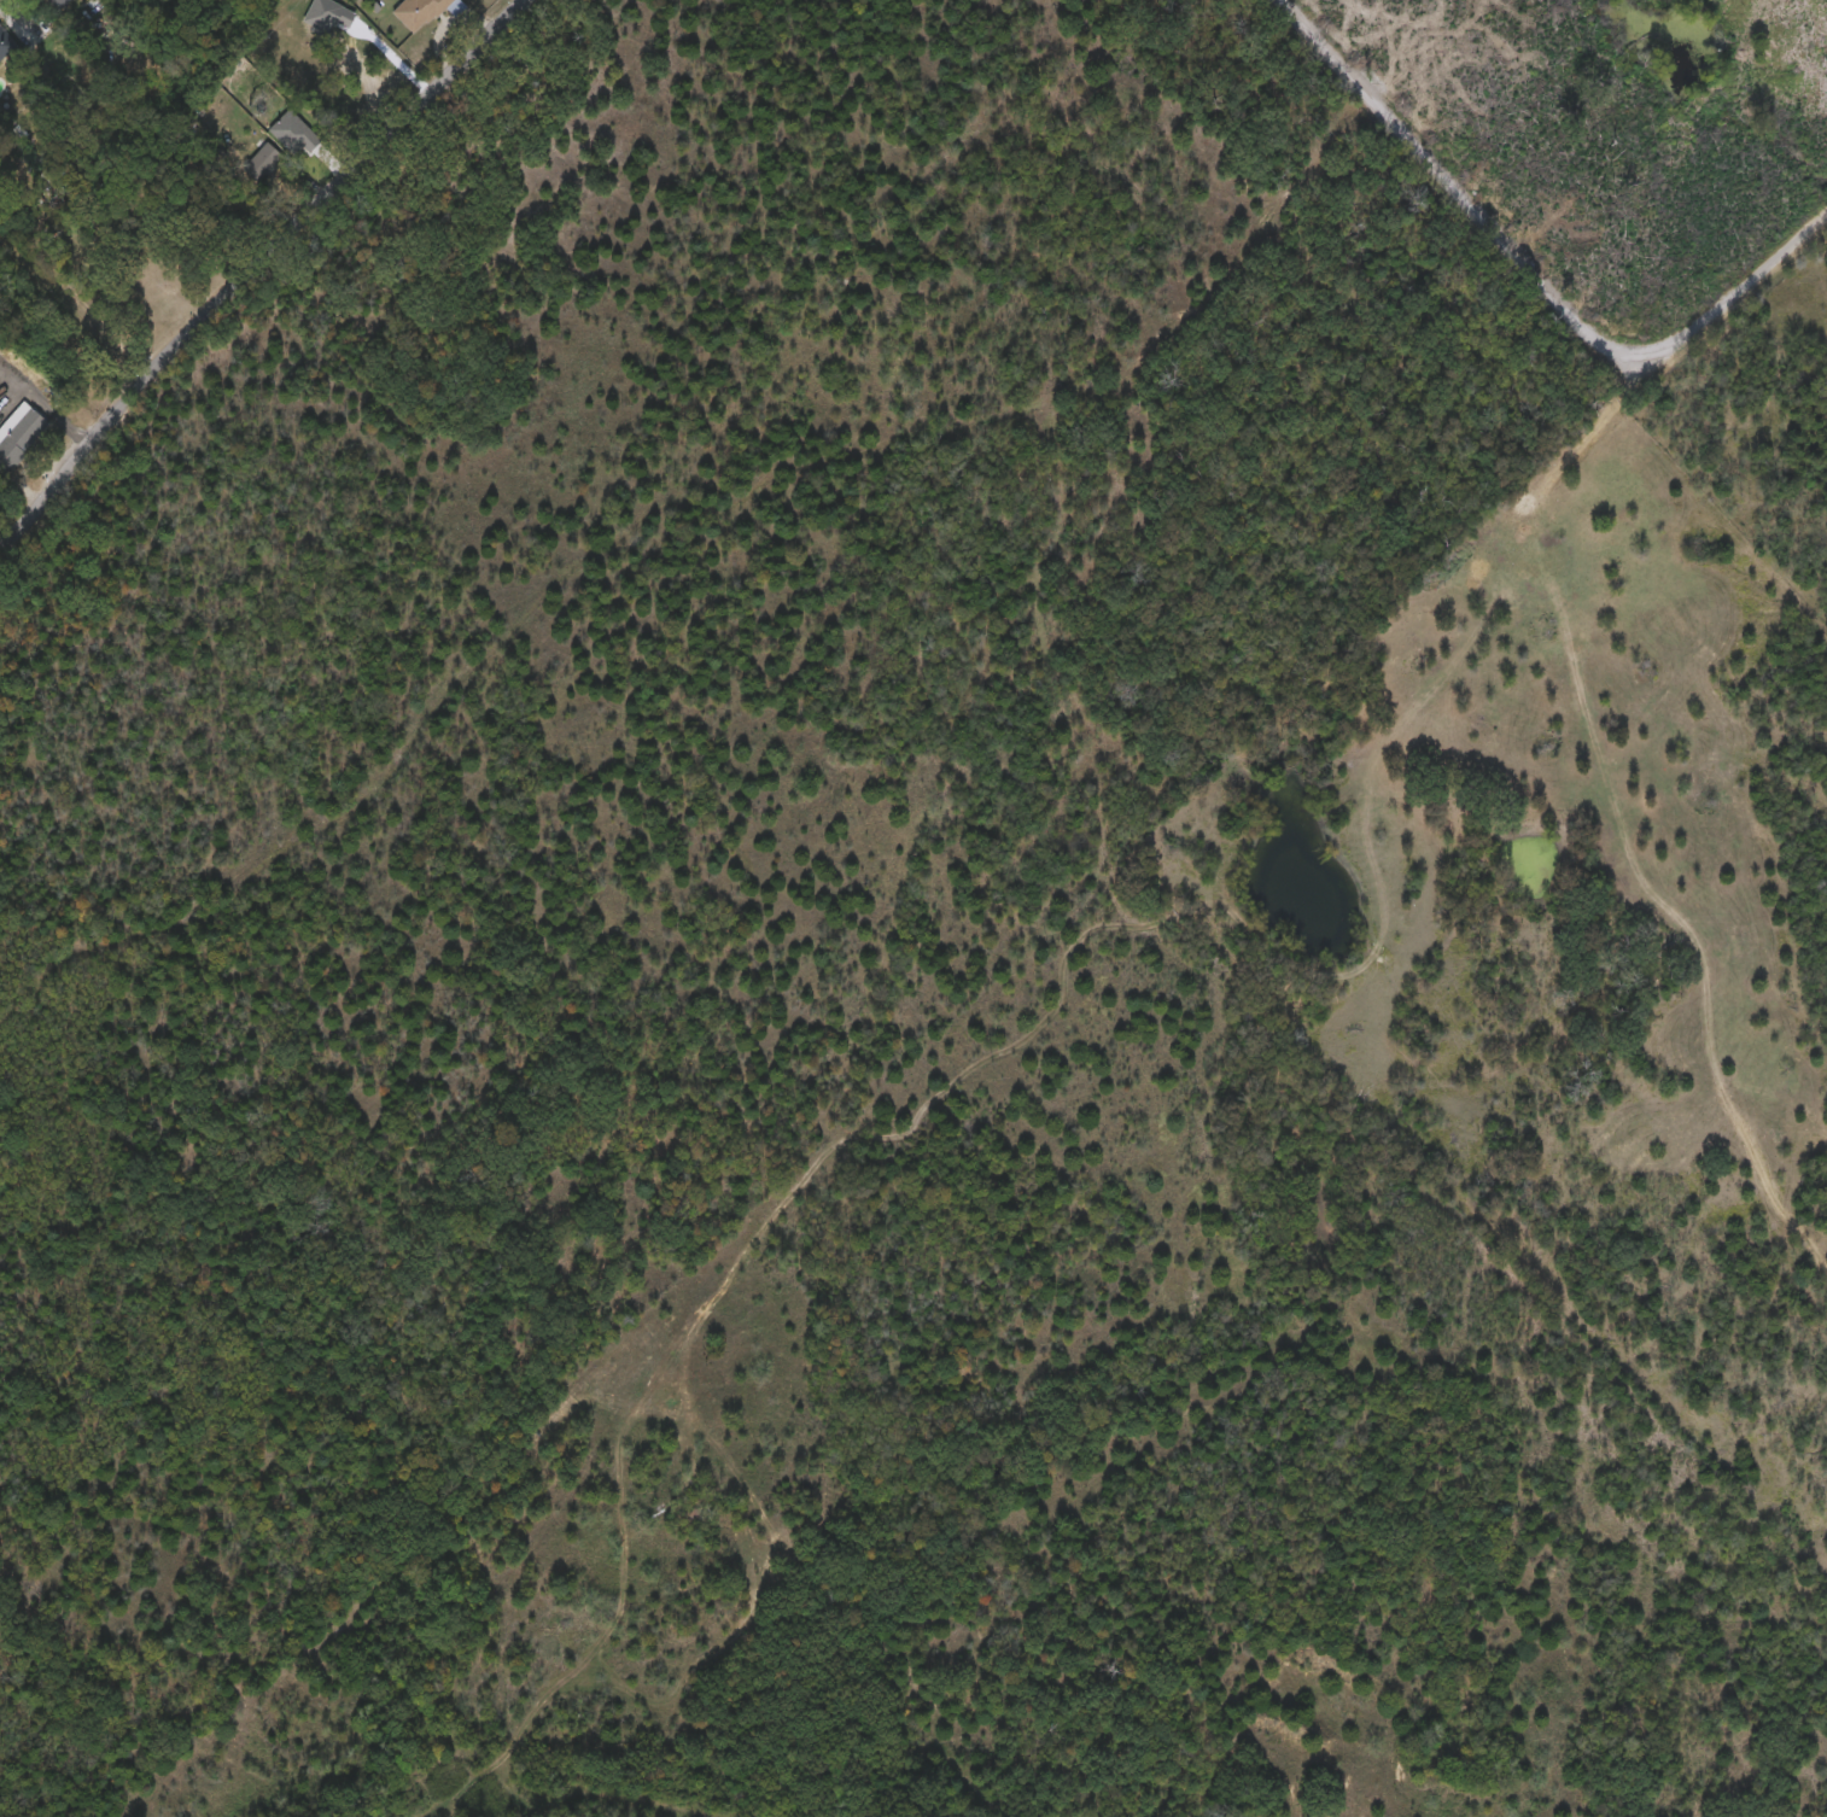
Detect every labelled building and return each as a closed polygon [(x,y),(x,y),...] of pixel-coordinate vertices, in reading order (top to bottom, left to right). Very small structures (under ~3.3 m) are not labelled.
[(57,13),(43,0),(71,0),(57,13)] [(303,24),(314,0),(324,0),(356,16),(348,31),(333,24),(327,36),(303,24)] [(18,47),(0,64),(0,27),(18,47)] [(245,170),(257,153),(265,158),(262,164),(269,169),(261,181),(245,170)] [(6,478),(0,473),(0,444),(31,408),(51,425),(6,478)]
